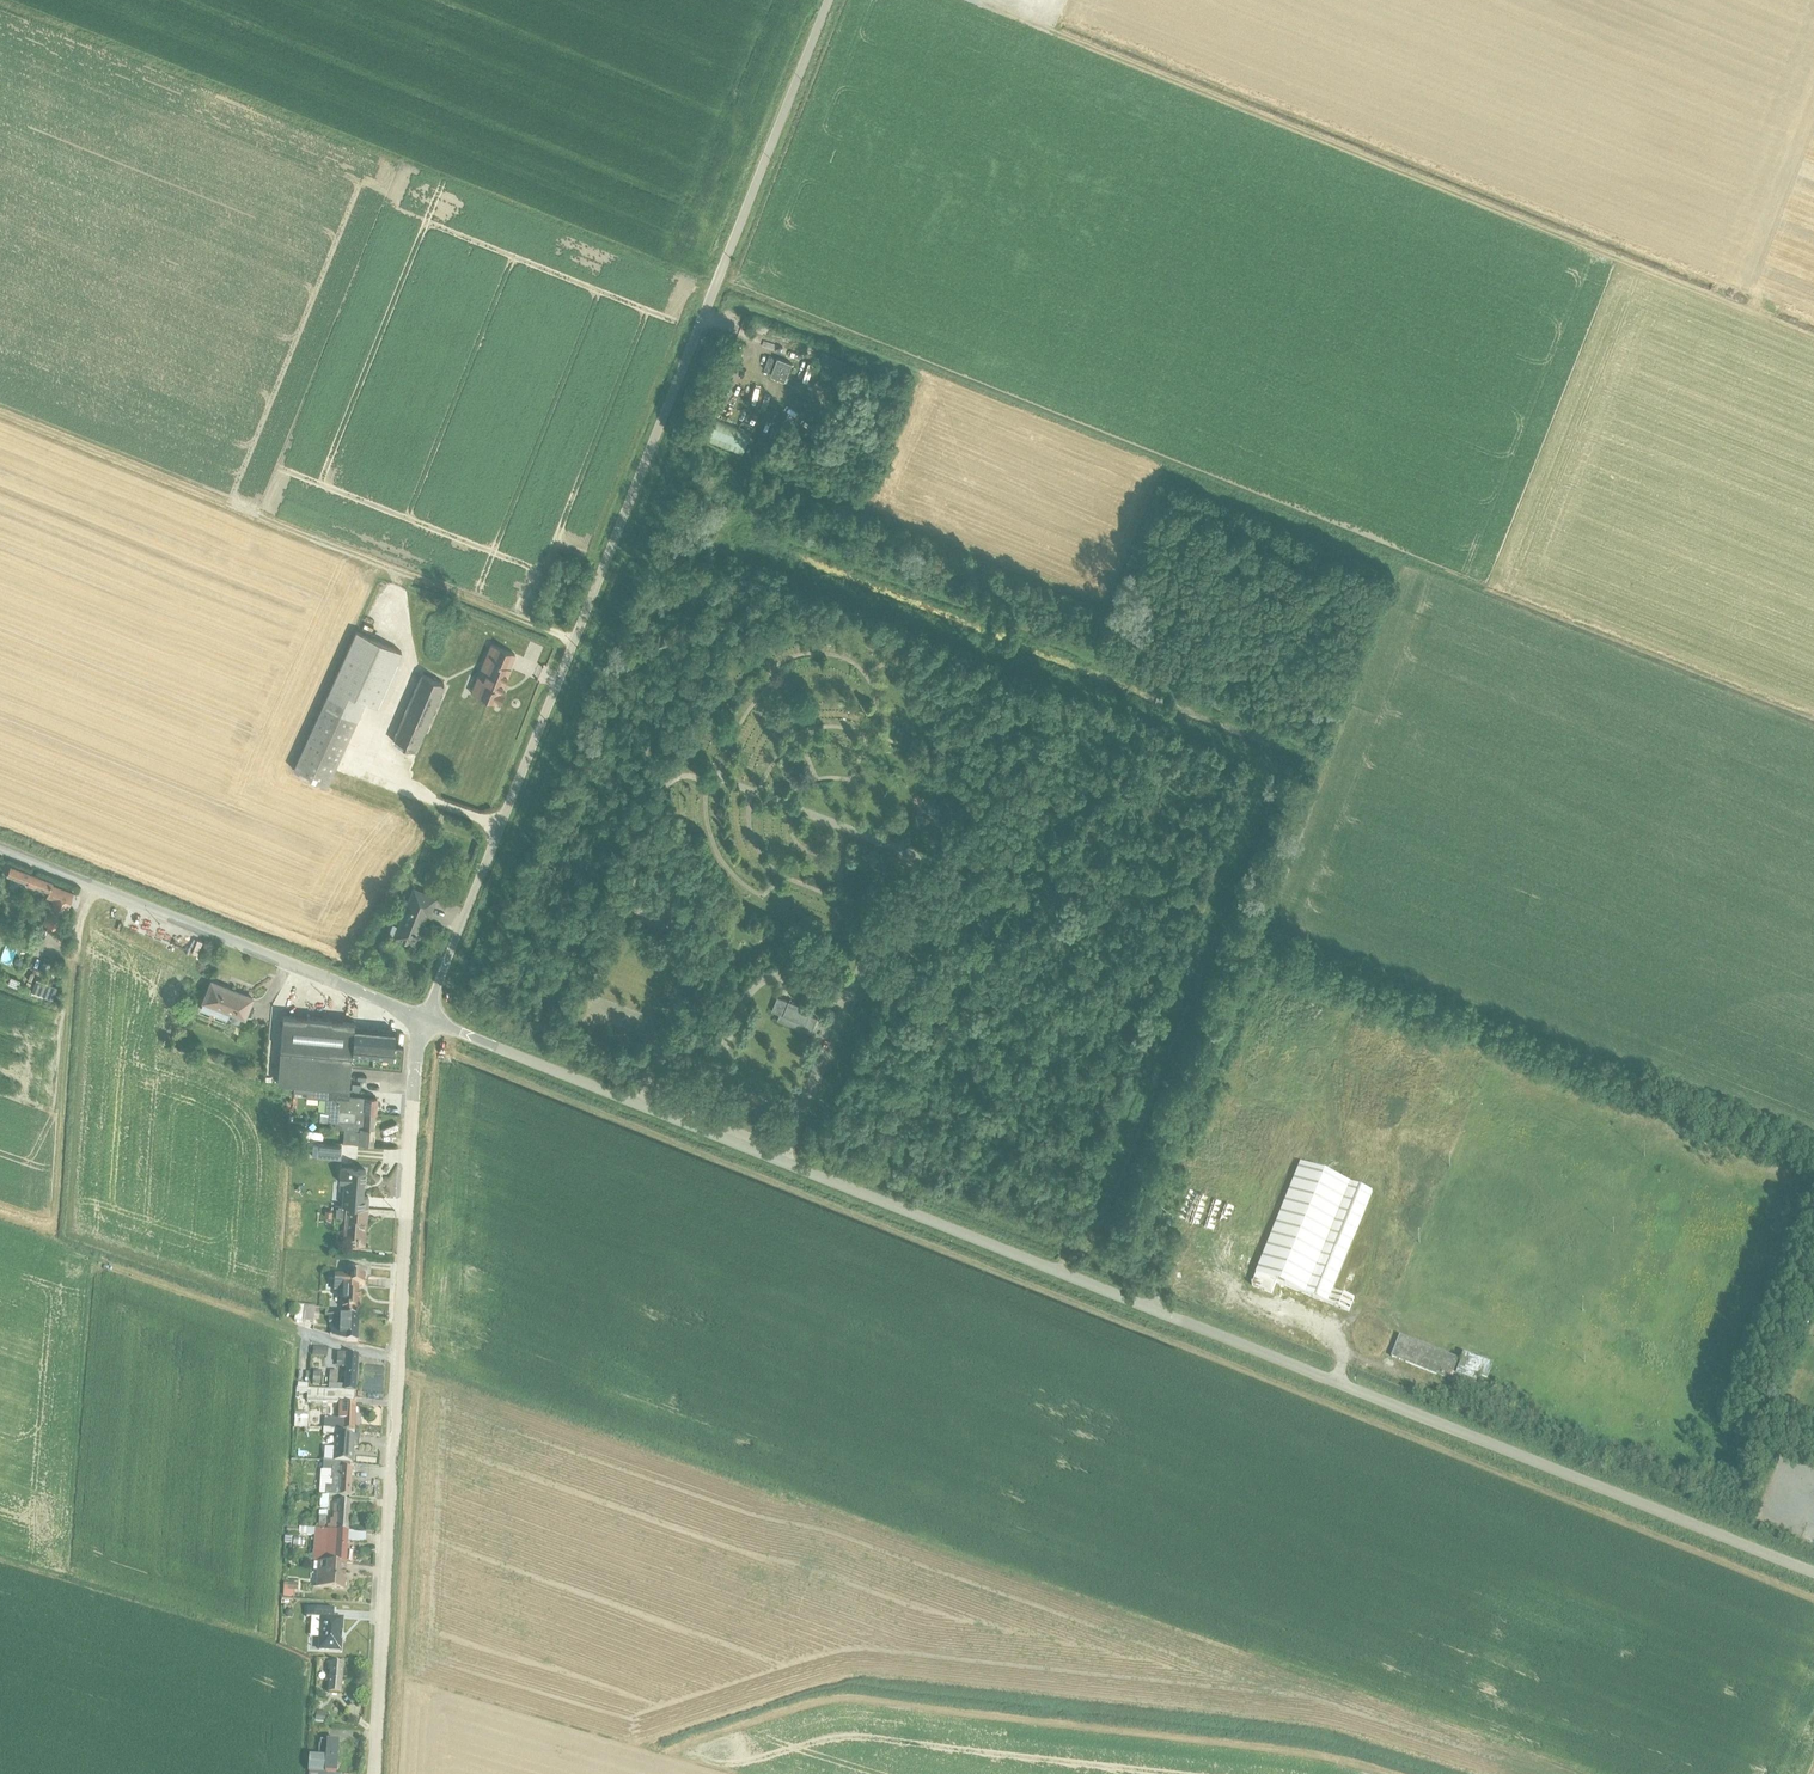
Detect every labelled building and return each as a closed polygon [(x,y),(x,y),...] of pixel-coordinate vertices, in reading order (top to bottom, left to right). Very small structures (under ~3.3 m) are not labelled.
[(771,375),(785,381),(793,364),(778,358),(771,375)] [(764,412),(761,428),(768,430),(771,414),(764,412)] [(568,563),(563,584),(566,584),(567,580),(574,582),(578,566),(568,563)] [(357,630),(294,769),(329,783),(366,701),(378,707),(403,651),(357,630)] [(491,643),(471,692),(500,704),(505,690),(502,689),(511,667),(509,667),(515,653),(491,643)] [(421,673),(392,740),(417,751),(446,684),(421,673)] [(60,902),(69,905),(74,892),(52,884),(53,881),(6,862),(2,872),(7,874),(27,882),(48,890),(46,897),(60,902)] [(412,890),(435,899),(437,894),(414,885),(412,890)] [(435,899),(412,890),(398,925),(392,923),(388,933),(404,940),(413,944),(413,943),(417,945),(421,933),(418,932),(426,912),(429,913),(435,899)] [(69,905),(60,902),(59,905),(52,903),(45,920),(60,927),(69,905)] [(195,950),(201,952),(205,938),(200,936),(195,950)] [(10,978),(8,983),(18,987),(20,982),(10,978)] [(41,980),(36,994),(45,997),(50,982),(41,980)] [(212,980),(201,1007),(228,1018),(230,1013),(244,1018),(253,996),(223,984),(223,985),(212,980)] [(778,1019),(812,1032),(818,1017),(811,1014),(813,1009),(790,1000),(789,1000),(778,996),(773,1010),(781,1013),(778,1019)] [(281,1049),(278,1083),(294,1084),(350,1089),(352,1065),(402,1069),(404,1047),(394,1046),(396,1032),(394,1031),(394,1033),(356,1030),(357,1028),(355,1028),(355,1022),(283,1015),(281,1049)] [(350,1089),(294,1084),(294,1091),(307,1092),(306,1096),(327,1098),(326,1112),(321,1112),(320,1121),(339,1122),(339,1113),(376,1114),(377,1098),(349,1096),(349,1090),(350,1091),(350,1089)] [(339,1113),(339,1122),(344,1128),(343,1142),(374,1144),(376,1114),(339,1113)] [(312,1128),(321,1126),(319,1118),(310,1120),(312,1128)] [(299,1129),(298,1136),(323,1139),(324,1132),(299,1129)] [(341,1158),(342,1146),(313,1144),(312,1156),(341,1158)] [(1301,1164),(1252,1286),(1272,1294),(1276,1283),(1349,1312),(1354,1298),(1333,1290),(1372,1192),(1301,1164)] [(347,1206),(368,1207),(369,1196),(362,1196),(363,1181),(365,1181),(366,1170),(340,1167),(339,1182),(344,1183),(342,1205),(347,1206)] [(368,1207),(347,1206),(343,1248),(364,1249),(368,1207)] [(337,1208),(336,1217),(344,1218),(344,1208),(339,1207),(339,1208),(337,1208)] [(341,1309),(356,1310),(358,1310),(359,1294),(357,1294),(357,1287),(365,1287),(365,1279),(366,1279),(366,1271),(344,1270),(344,1276),(335,1275),(334,1293),(342,1293),(341,1309)] [(297,1306),(295,1321),(314,1323),(315,1314),(318,1314),(319,1309),(316,1309),(316,1308),(297,1306)] [(341,1317),(356,1318),(356,1310),(341,1309),(341,1317)] [(356,1318),(341,1317),(330,1317),(329,1323),(333,1323),(333,1337),(357,1342),(358,1318),(356,1318)] [(1487,1378),(1492,1364),(1479,1358),(1478,1360),(1464,1354),(1461,1361),(1400,1336),(1392,1357),(1471,1389),(1476,1374),(1487,1378)] [(313,1348),(313,1356),(328,1357),(329,1349),(313,1348)] [(329,1390),(355,1392),(358,1356),(338,1354),(337,1364),(337,1368),(343,1369),(343,1368),(346,1368),(345,1386),(337,1385),(338,1372),(330,1371),(329,1390)] [(314,1371),(313,1384),(321,1385),(322,1371),(314,1371)] [(308,1389),(298,1388),(297,1388),(297,1393),(308,1394),(307,1402),(339,1404),(338,1420),(325,1419),(324,1429),(354,1431),(355,1431),(356,1405),(355,1405),(355,1392),(329,1390),(308,1389)] [(295,1413),(294,1427),(308,1428),(308,1413),(295,1413)] [(354,1431),(324,1429),(323,1429),(323,1434),(335,1435),(333,1462),(350,1464),(353,1464),(354,1449),(359,1449),(360,1437),(354,1436),(354,1431)] [(350,1464),(333,1462),(324,1462),(323,1471),(321,1470),(319,1495),(350,1497),(352,1469),(350,1469),(350,1464)] [(321,1496),(320,1508),(328,1508),(329,1496),(321,1496)] [(328,1530),(348,1532),(350,1502),(338,1501),(337,1504),(334,1504),(333,1515),(334,1515),(334,1520),(331,1520),(330,1525),(328,1525),(328,1530)] [(320,1515),(319,1528),(325,1529),(325,1525),(327,1525),(327,1515),(320,1515)] [(315,1537),(316,1529),(288,1527),(287,1528),(287,1535),(315,1537)] [(316,1529),(315,1537),(313,1562),(318,1562),(346,1564),(348,1542),(348,1539),(352,1539),(353,1533),(348,1532),(328,1530),(316,1529)] [(348,1539),(348,1542),(366,1543),(366,1534),(353,1533),(352,1539),(348,1539)] [(346,1564),(318,1562),(318,1563),(314,1563),(314,1571),(318,1571),(316,1588),(344,1590),(346,1564)] [(358,1571),(359,1579),(368,1579),(367,1571),(358,1571)] [(284,1583),(283,1597),(295,1598),(295,1591),(298,1591),(299,1584),(284,1583)] [(307,1608),(307,1618),(315,1618),(320,1619),(319,1629),(311,1628),(310,1638),(319,1638),(318,1650),(341,1652),(341,1641),(342,1641),(342,1632),(343,1619),(334,1619),(334,1609),(316,1608),(307,1608)] [(329,1663),(328,1671),(330,1671),(328,1694),(341,1695),(343,1665),(329,1663)] [(317,1712),(315,1723),(325,1725),(327,1714),(317,1712)] [(308,1772),(325,1773),(336,1773),(338,1743),(327,1742),(327,1743),(319,1742),(318,1758),(309,1757),(308,1772)]
